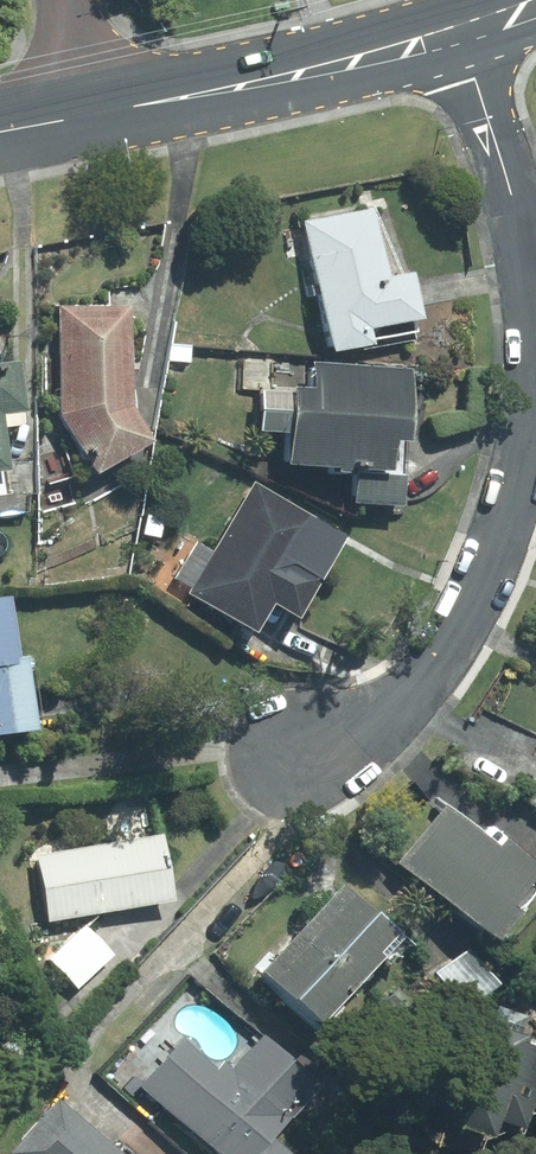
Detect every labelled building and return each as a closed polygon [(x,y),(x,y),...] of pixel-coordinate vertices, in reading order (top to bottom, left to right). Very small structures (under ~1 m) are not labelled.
[(375,208),(308,222),(335,353),(417,336),(413,319),(423,316),(414,274),(390,279),(375,208)] [(132,307),(62,309),(63,413),(99,473),(154,441),(133,406),(132,307)] [(14,494),(3,411),(28,408),(22,363),(0,366),(0,495),(14,494)] [(417,368),(318,363),(317,388),(263,385),(261,432),(291,434),(289,465),(359,468),(405,470),(407,440),(413,440),(417,368)] [(403,505),(405,470),(359,468),(357,502),(403,505)] [(302,617),(349,536),(256,482),(192,593),(259,631),(276,602),(302,617)] [(13,597),(0,599),(0,735),(40,729),(30,658),(21,659),(13,597)] [(535,881),(535,860),(509,839),(502,848),(446,805),(402,862),(502,940),(524,912),(517,906),(535,881)] [(176,900),(165,834),(39,854),(50,920),(176,900)] [(412,941),(345,883),(266,972),(327,1025),(385,958),(392,964),(412,941)] [(114,955),(86,926),(51,960),(79,988),(114,955)] [(474,947),(439,972),(467,1009),(502,983),(474,947)] [(535,1103),(535,1041),(457,1014),(420,1116),(496,1140),(502,1121),(527,1130),(535,1103)] [(323,1085),(265,1035),(235,1070),(225,1062),(219,1070),(184,1040),(143,1087),(221,1153),(293,1153),(276,1139),(323,1085)] [(15,1153),(16,1153),(126,1153),(60,1099),(15,1153)]
